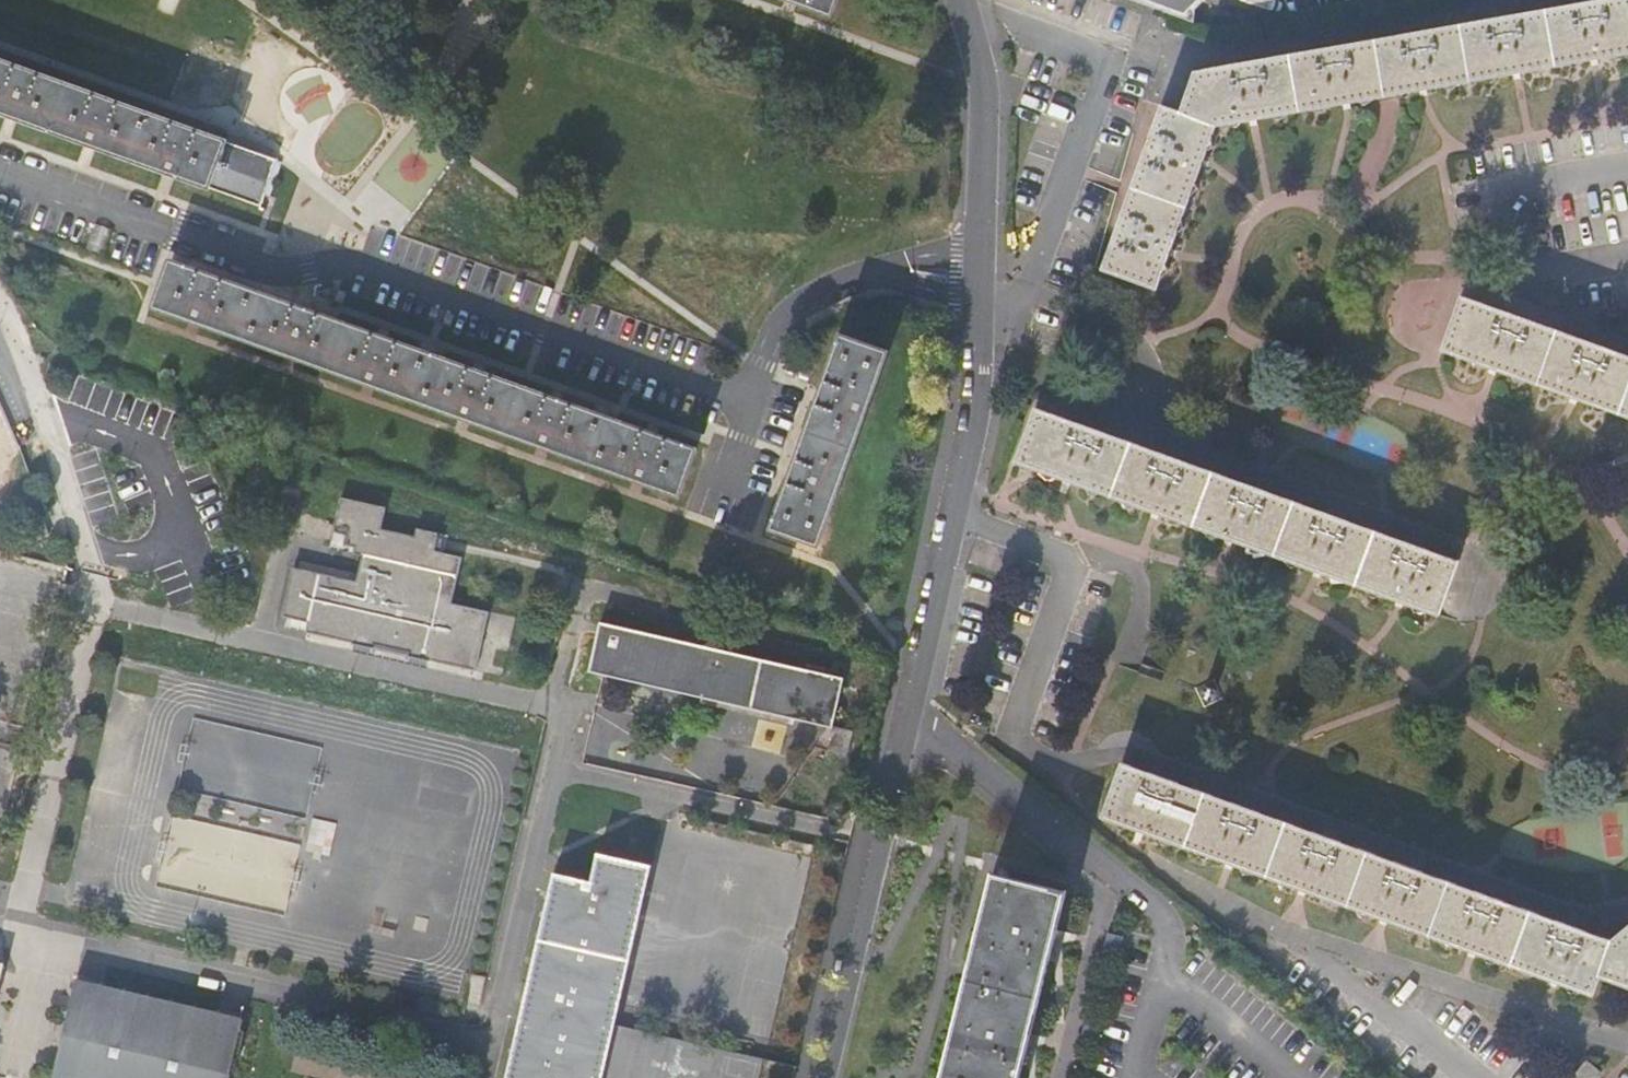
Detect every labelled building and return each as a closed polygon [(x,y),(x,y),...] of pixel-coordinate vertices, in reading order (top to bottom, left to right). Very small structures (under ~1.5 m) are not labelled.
[(834,0),(786,0),(829,16),(834,0)] [(1170,16),(1186,0),(1126,0),(1170,16)] [(1190,123),(1163,113),(1105,275),(1157,295),(1218,132),(1627,61),(1627,2),(1208,76),(1190,123)] [(270,156),(0,57),(0,109),(304,220),(320,174),(302,167),(304,159),(273,148),(270,156)] [(680,496),(696,450),(173,260),(157,305),(680,496)] [(1460,298),(1441,353),(1627,421),(1627,358),(1460,298)] [(818,546),(888,354),(841,338),(772,529),(818,546)] [(1436,620),(1456,565),(1038,413),(1019,468),(1436,620)] [(292,565),(281,614),(307,620),(304,630),(475,671),(490,613),(450,604),(462,557),(433,550),(437,532),(415,527),(414,535),(380,527),(385,506),(340,495),(332,530),(345,533),(343,543),(354,545),(352,552),(362,554),(355,580),(292,565)] [(510,640),(516,616),(493,610),(487,635),(510,640)] [(601,625),(590,674),(836,731),(847,684),(601,625)] [(854,735),(836,731),(830,755),(848,760),(854,735)] [(262,800),(308,808),(313,773),(316,774),(320,745),(280,739),(277,760),(268,758),(262,800)] [(1609,939),(1121,767),(1103,820),(1589,994),(1600,966),(1627,976),(1627,924),(1609,939)] [(174,814),(160,885),(288,909),(301,839),(174,814)] [(592,884),(554,875),(505,1077),(600,1077),(651,869),(598,856),(592,884)] [(970,868),(920,1077),(996,1077),(1040,883),(970,868)] [(244,1020),(78,980),(54,1077),(231,1077),(244,1020)] [(1584,1059),(1569,1077),(1571,1077),(1593,1077),(1598,1072),(1584,1059)]
